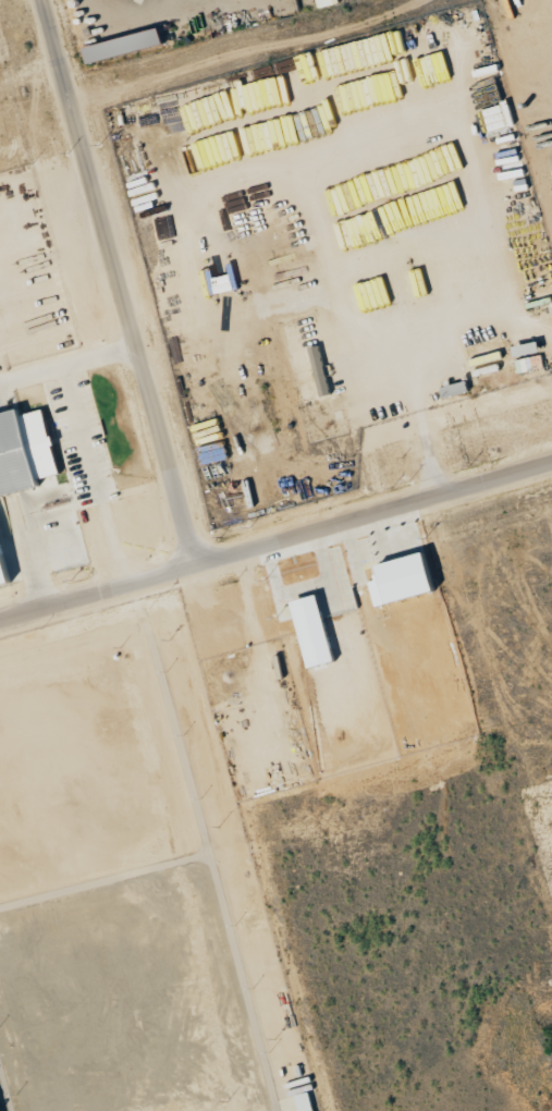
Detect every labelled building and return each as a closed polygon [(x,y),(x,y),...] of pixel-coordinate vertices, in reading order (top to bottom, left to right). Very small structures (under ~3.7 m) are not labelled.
[(319,9),(343,3),(342,0),(316,0),(319,9)] [(166,45),(162,29),(85,46),(89,62),(166,45)] [(490,131),(515,124),(509,102),(483,109),(490,131)] [(541,355),(541,344),(516,345),(516,371),(540,370),(539,355),(541,355)] [(309,348),(322,396),(332,394),(319,345),(309,348)] [(43,487),(41,478),(61,474),(47,409),(23,414),(22,413),(0,418),(0,497),(43,487)] [(0,527),(0,589),(13,586),(0,527)] [(301,1110),(315,1110),(309,1092),(297,1095),(301,1110)]
